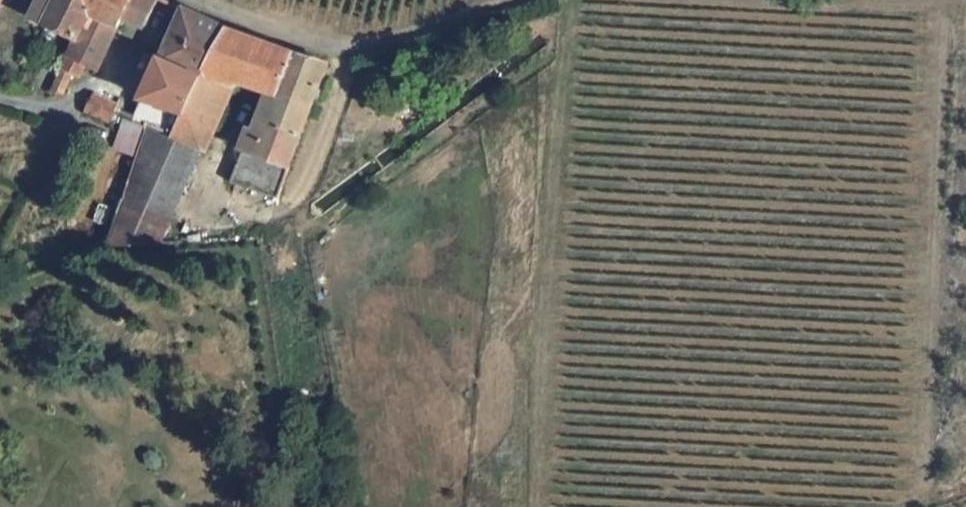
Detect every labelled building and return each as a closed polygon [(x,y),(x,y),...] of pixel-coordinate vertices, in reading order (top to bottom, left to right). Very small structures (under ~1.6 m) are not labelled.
[(52,0),(29,0),(26,5),(43,15),(52,0)] [(161,0),(52,0),(43,15),(70,31),(44,82),(54,88),(65,67),(73,71),(80,57),(96,65),(121,15),(149,26),(161,0)] [(234,26),(188,7),(133,117),(156,126),(161,117),(183,125),(234,26)] [(161,117),(156,126),(209,147),(237,75),(276,87),(241,179),(286,196),(338,61),(291,47),(234,26),(183,125),(161,117)] [(85,106),(107,115),(113,102),(90,94),(85,106)] [(110,240),(172,239),(209,147),(156,126),(124,194),(110,240)]
